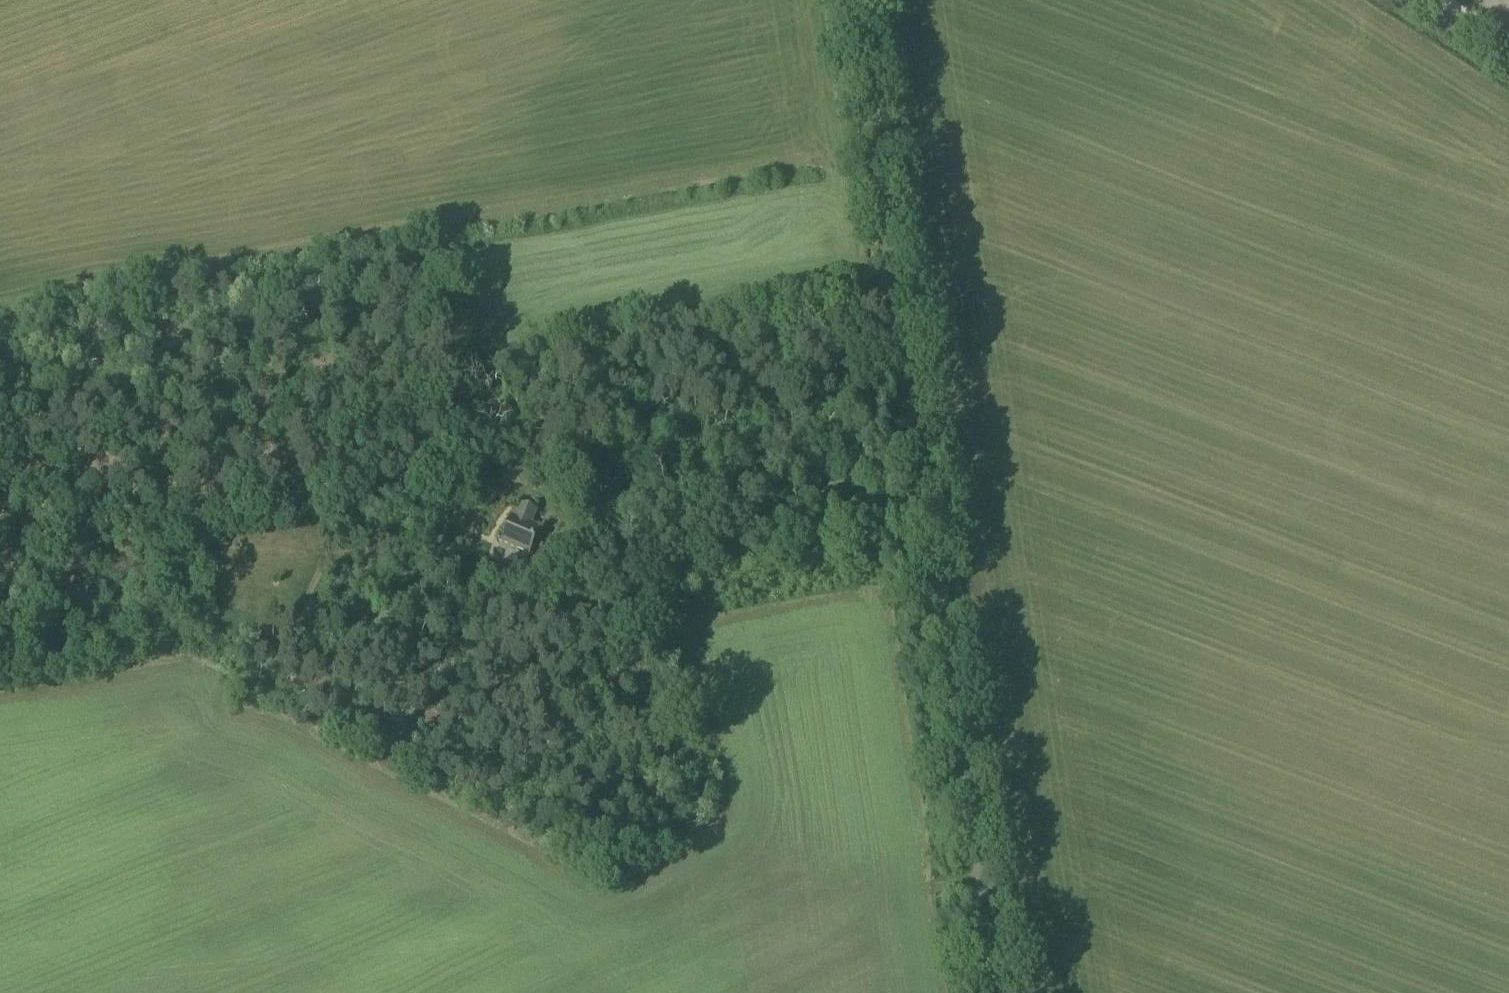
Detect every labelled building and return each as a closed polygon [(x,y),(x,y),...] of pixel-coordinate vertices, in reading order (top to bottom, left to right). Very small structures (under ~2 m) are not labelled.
[(531,527),(539,509),(525,503),(516,519),(512,518),(501,542),(527,554),(538,530),(531,527)]
